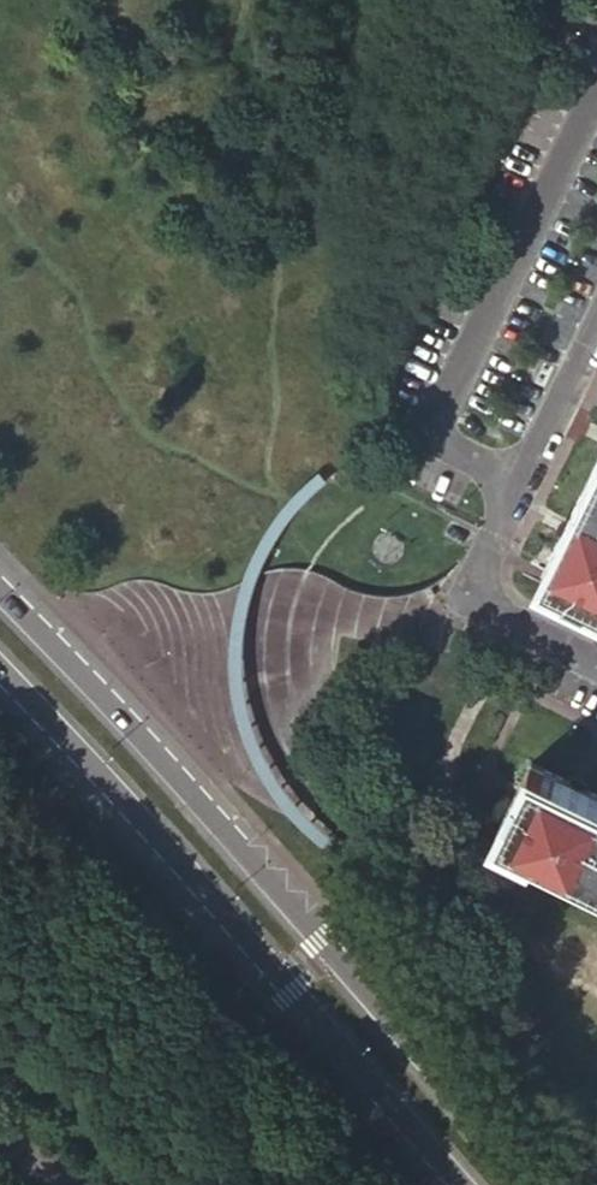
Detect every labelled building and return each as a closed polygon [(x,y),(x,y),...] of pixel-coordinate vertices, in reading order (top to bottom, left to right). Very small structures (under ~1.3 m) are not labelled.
[(545,570),(596,595),(596,465),(545,570)] [(533,761),(499,828),(596,876),(596,793),(533,761)]
